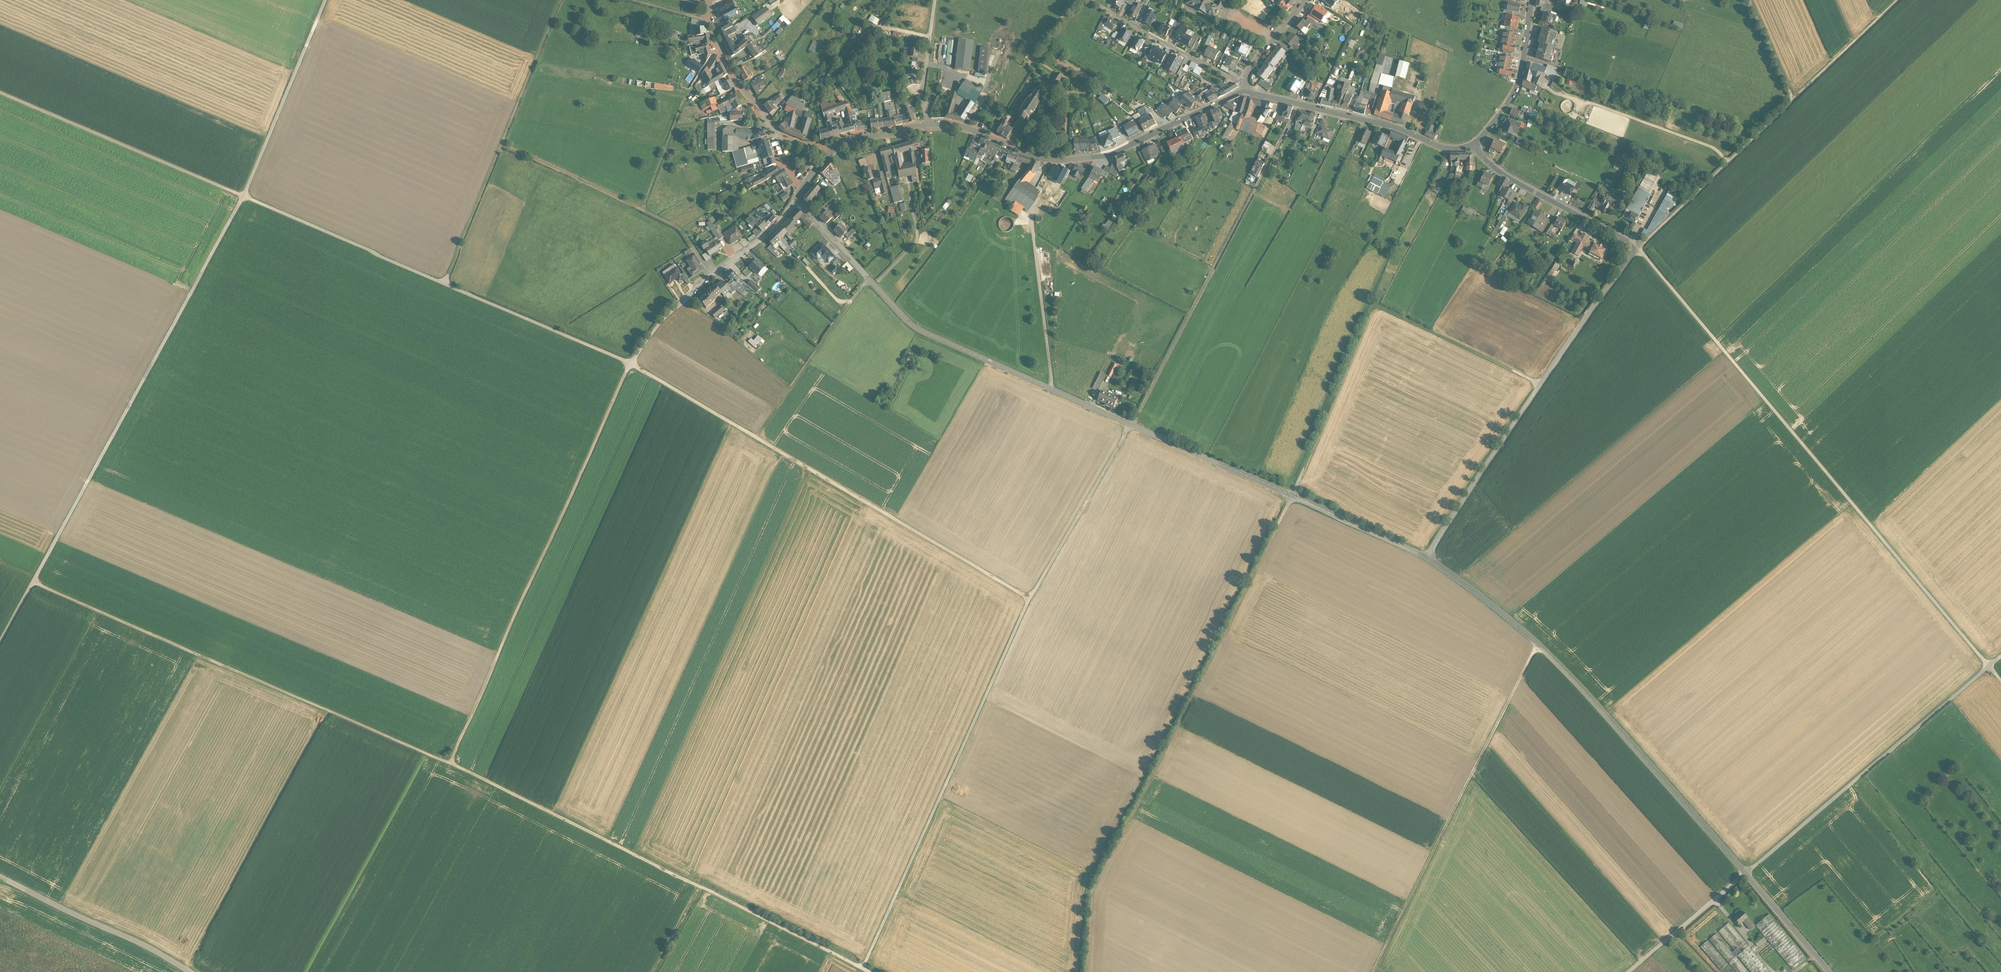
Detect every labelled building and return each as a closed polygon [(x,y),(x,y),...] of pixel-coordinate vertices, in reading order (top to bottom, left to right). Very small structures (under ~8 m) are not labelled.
[(1113,4),(1116,6),(1115,8),(1119,10),(1125,1),(1123,0),(1115,0),(1113,4)] [(1186,4),(1214,19),(1220,8),(1217,7),(1204,0),(1188,0),(1186,4)] [(1288,1),(1285,4),(1290,8),(1296,2),(1294,0),(1289,0),(1288,1)] [(1332,8),(1339,0),(1322,0),(1332,8)] [(1536,7),(1541,8),(1542,3),(1544,4),(1545,0),(1538,0),(1536,7)] [(1285,4),(1283,2),(1282,1),(1279,3),(1281,4),(1278,7),(1286,14),(1290,8),(1285,4)] [(731,2),(719,9),(722,14),(734,7),(731,2)] [(1142,7),(1136,3),(1129,15),(1134,18),(1135,15),(1137,16),(1142,7)] [(1520,7),(1508,5),(1506,10),(1506,11),(1513,12),(1519,13),(1520,7)] [(1315,9),(1314,8),(1313,10),(1314,11),(1313,13),(1311,16),(1316,19),(1321,22),(1325,16),(1326,17),(1328,13),(1324,10),(1324,11),(1320,9),(1321,8),(1317,6),(1315,9)] [(734,7),(722,14),(726,21),(729,19),(729,20),(736,16),(735,13),(737,12),(734,7)] [(766,8),(753,18),(758,25),(771,15),(766,8)] [(1148,11),(1145,16),(1142,22),(1150,26),(1153,21),(1154,21),(1155,19),(1154,18),(1155,16),(1152,14),(1151,12),(1148,11)] [(1316,19),(1311,16),(1313,13),(1311,11),(1306,18),(1308,19),(1315,22),(1316,19)] [(1551,15),(1545,13),(1544,14),(1542,23),(1553,26),(1556,17),(1551,15)] [(1266,23),(1250,14),(1248,19),(1264,27),(1266,23)] [(877,25),(880,19),(873,15),(870,20),(877,25)] [(1306,22),(1301,18),(1299,21),(1298,20),(1297,22),(1297,23),(1294,26),(1301,31),(1305,27),(1307,29),(1310,25),(1307,21),(1306,22)] [(724,25),(718,29),(722,38),(726,36),(724,32),(733,27),(729,20),(729,19),(726,21),(722,23),(724,25)] [(1315,22),(1308,19),(1307,21),(1310,25),(1313,25),(1320,29),(1321,26),(1320,25),(1315,22)] [(1116,24),(1109,20),(1106,24),(1105,26),(1111,30),(1112,31),(1114,28),(1115,28),(1116,25),(1116,24)] [(1102,22),(1097,30),(1101,32),(1103,29),(1105,26),(1106,24),(1102,22)] [(1168,27),(1162,24),(1158,32),(1166,36),(1168,32),(1166,31),(1168,27)] [(733,27),(724,32),(726,36),(733,33),(736,32),(736,31),(734,26),(733,27)] [(1181,26),(1177,33),(1174,38),(1180,41),(1179,42),(1187,47),(1188,46),(1191,39),(1184,35),(1187,29),(1181,26)] [(695,37),(706,35),(706,28),(698,29),(694,29),(695,37)] [(1194,33),(1187,29),(1184,35),(1191,39),(1193,36),(1194,33)] [(1557,33),(1543,29),(1538,43),(1540,44),(1553,48),(1553,47),(1557,33)] [(1132,34),(1124,30),(1121,35),(1118,39),(1120,40),(1126,44),(1132,34)] [(1300,40),(1292,33),(1285,42),(1291,47),(1296,51),(1299,48),(1296,45),(1300,40)] [(1506,33),(1503,33),(1502,39),(1514,41),(1515,38),(1516,38),(1516,36),(1515,35),(1512,35),(1506,33)] [(695,37),(693,37),(688,37),(689,42),(703,41),(704,46),(708,45),(711,44),(709,35),(706,35),(695,37)] [(1210,35),(1205,45),(1209,47),(1213,36),(1210,35)] [(750,37),(749,38),(747,36),(742,40),(744,42),(738,47),(736,48),(733,50),(736,54),(747,47),(755,58),(758,56),(762,54),(750,37)] [(1191,39),(1188,46),(1192,49),(1196,43),(1198,38),(1193,36),(1191,39)] [(1243,40),(1237,37),(1233,45),(1238,47),(1240,43),(1241,44),(1243,40)] [(1145,43),(1136,38),(1131,48),(1136,50),(1137,49),(1140,51),(1144,44),(1145,43)] [(1514,41),(1502,39),(1501,45),(1503,45),(1513,47),(1514,43),(1515,44),(1515,41),(1514,41)] [(730,43),(729,41),(724,43),(729,53),(731,57),(736,54),(733,50),(730,43)] [(818,43),(813,41),(808,51),(814,53),(818,43)] [(959,41),(955,69),(971,71),(974,42),(959,41)] [(1144,44),(1140,51),(1146,55),(1148,51),(1150,48),(1144,44)] [(1553,48),(1540,44),(1536,58),(1551,63),(1555,48),(1553,47),(1553,48)] [(704,46),(695,48),(689,48),(691,56),(697,55),(697,56),(704,54),(704,56),(706,62),(711,55),(711,54),(708,45),(704,46)] [(1242,45),(1238,54),(1246,57),(1247,55),(1249,56),(1252,49),(1242,45)] [(1513,47),(1503,45),(1502,51),(1506,52),(1512,53),(1514,54),(1515,47),(1513,47)] [(990,49),(980,47),(977,72),(987,73),(990,49)] [(1209,47),(1204,56),(1214,61),(1219,52),(1209,47)] [(1266,64),(1257,76),(1262,79),(1265,81),(1273,70),(1273,69),(1285,52),(1279,47),(1278,47),(1265,64),(1266,64)] [(1151,53),(1149,57),(1156,61),(1155,61),(1161,64),(1166,54),(1162,51),(1162,52),(1154,48),(1153,49),(1153,48),(1151,53)] [(918,50),(907,49),(907,56),(909,56),(909,58),(913,58),(917,59),(918,50)] [(1380,54),(1374,73),(1381,74),(1382,71),(1381,71),(1383,67),(1382,66),(1386,56),(1380,54)] [(721,64),(717,55),(714,57),(711,62),(714,68),(717,66),(721,64)] [(1172,56),(1165,69),(1175,74),(1179,66),(1182,61),(1172,56)] [(1239,62),(1230,57),(1224,67),(1229,69),(1233,72),(1239,62)] [(1505,58),(1500,57),(1499,63),(1511,65),(1511,61),(1512,59),(1511,59),(1505,58)] [(734,62),(736,67),(743,64),(741,59),(734,62)] [(703,68),(692,60),(688,66),(699,74),(703,68)] [(714,68),(711,62),(702,76),(708,87),(715,83),(714,83),(711,79),(713,78),(708,70),(714,68)] [(1197,65),(1192,62),(1189,67),(1188,68),(1194,71),(1197,65)] [(1409,65),(1399,62),(1395,77),(1405,80),(1409,65)] [(1511,65),(1499,63),(1498,69),(1500,69),(1501,69),(1510,71),(1510,67),(1511,65)] [(1546,69),(1528,63),(1527,70),(1532,71),(1538,73),(1542,74),(1544,75),(1546,69)] [(727,75),(722,64),(721,64),(717,66),(718,69),(716,70),(718,75),(713,78),(711,79),(714,83),(727,75)] [(1547,64),(1546,69),(1544,75),(1556,84),(1558,81),(1554,79),(1558,67),(1547,64)] [(1194,71),(1193,73),(1199,76),(1202,69),(1202,70),(1197,67),(1198,65),(1197,65),(1194,71)] [(1179,66),(1175,74),(1180,77),(1183,71),(1184,69),(1179,66)] [(748,72),(745,67),(739,71),(745,82),(753,77),(749,71),(748,72)] [(1510,71),(1501,69),(1500,69),(1499,75),(1503,76),(1508,77),(1511,77),(1512,71),(1510,71)] [(786,72),(782,70),(779,76),(778,75),(777,77),(780,80),(781,77),(783,78),(786,72)] [(1062,75),(1055,70),(1049,80),(1055,84),(1062,75)] [(1532,71),(1527,70),(1525,76),(1530,78),(1531,76),(1532,76),(1537,77),(1538,73),(1532,71)] [(1374,73),(1371,82),(1375,84),(1378,85),(1381,74),(1374,73)] [(1395,78),(1386,76),(1383,86),(1384,86),(1376,110),(1386,112),(1389,103),(1391,103),(1391,101),(1389,99),(1392,91),(1394,84),(1395,78)] [(632,80),(624,78),(623,85),(631,86),(632,80)] [(757,82),(751,85),(756,93),(762,89),(761,88),(765,86),(761,79),(757,82)] [(1226,79),(1224,84),(1223,83),(1220,88),(1222,89),(1226,95),(1238,87),(1234,84),(1229,87),(1227,86),(1230,81),(1226,79)] [(1265,81),(1262,79),(1258,84),(1268,91),(1272,86),(1265,81)] [(1300,84),(1293,79),(1287,88),(1294,93),(1298,88),(1300,84)] [(730,80),(723,84),(717,88),(720,95),(734,88),(730,80)] [(674,87),(646,82),(638,81),(637,86),(645,88),(673,91),(674,87)] [(965,81),(962,85),(957,94),(974,104),(979,96),(974,92),(977,87),(965,81)] [(1537,88),(1524,81),(1522,87),(1529,89),(1535,92),(1537,88)] [(767,97),(775,86),(771,83),(763,94),(767,97)] [(1349,86),(1345,84),(1344,84),(1340,83),(1337,93),(1340,94),(1345,96),(1346,96),(1349,87),(1349,86)] [(1400,87),(1394,84),(1392,91),(1398,93),(1400,87)] [(1039,85),(1036,91),(1041,94),(1044,88),(1039,85)] [(708,87),(703,91),(699,94),(701,97),(707,94),(706,93),(710,90),(708,87)] [(977,87),(974,92),(979,96),(983,90),(977,87)] [(1218,89),(1216,90),(1215,89),(1212,87),(1210,91),(1212,92),(1218,99),(1226,95),(1222,89),(1219,90),(1218,89)] [(1346,96),(1345,97),(1350,99),(1353,93),(1355,88),(1349,87),(1346,96)] [(1333,91),(1330,90),(1330,92),(1328,92),(1327,99),(1323,98),(1321,105),(1332,107),(1333,102),(1331,102),(1333,91)] [(1369,93),(1362,90),(1360,96),(1364,97),(1363,99),(1366,100),(1367,98),(1371,100),(1373,94),(1369,93)] [(844,103),(836,91),(834,92),(841,104),(844,103)] [(957,94),(952,91),(948,103),(954,105),(954,103),(962,108),(957,116),(964,120),(974,104),(957,94)] [(1028,96),(1019,111),(1016,115),(1019,117),(1018,119),(1023,122),(1024,120),(1027,122),(1030,118),(1039,103),(1037,102),(1042,95),(1041,94),(1036,91),(1035,91),(1031,97),(1029,96),(1028,96)] [(1316,93),(1308,91),(1307,95),(1307,98),(1315,100),(1316,94),(1317,94),(1318,92),(1316,91),(1316,93)] [(1398,93),(1392,91),(1389,99),(1391,101),(1400,103),(1402,94),(1398,93)] [(1218,99),(1212,92),(1205,96),(1206,97),(1204,98),(1208,103),(1209,102),(1210,103),(1218,99)] [(892,93),(890,93),(882,95),(884,103),(890,102),(891,102),(890,96),(893,96),(892,93)] [(936,95),(928,93),(926,101),(933,103),(936,95)] [(781,94),(771,101),(774,104),(776,103),(776,104),(782,100),(781,99),(784,97),(781,94)] [(1181,100),(1181,101),(1184,103),(1190,108),(1195,102),(1186,94),(1181,100)] [(1345,96),(1340,94),(1337,103),(1336,107),(1336,108),(1335,108),(1340,109),(1340,108),(1345,96)] [(1365,111),(1364,113),(1370,115),(1376,96),(1373,94),(1371,100),(1370,102),(1368,101),(1365,111)] [(1415,97),(1402,94),(1400,103),(1391,101),(1391,103),(1395,105),(1394,106),(1401,108),(1400,110),(1399,113),(1408,116),(1415,97)] [(801,99),(792,95),(789,100),(787,103),(786,105),(802,111),(803,107),(798,105),(801,99)] [(741,106),(737,96),(732,98),(729,99),(731,104),(733,103),(736,109),(741,106)] [(1242,97),(1237,113),(1241,114),(1243,111),(1247,98),(1242,96),(1242,97)] [(1350,99),(1345,97),(1341,109),(1349,111),(1350,107),(1348,107),(1349,105),(1351,99),(1350,99)] [(713,98),(700,103),(701,107),(715,102),(713,98)] [(1248,98),(1246,106),(1245,112),(1251,113),(1253,104),(1257,105),(1258,100),(1248,98)] [(731,104),(729,99),(717,104),(718,109),(725,106),(726,106),(730,105),(731,104)] [(771,101),(764,106),(770,114),(775,110),(772,105),(774,104),(771,101)] [(1270,103),(1262,101),(1261,106),(1264,106),(1263,109),(1270,114),(1272,111),(1268,109),(1270,103)] [(717,104),(716,105),(715,102),(701,107),(702,110),(711,107),(712,112),(718,109),(717,104)] [(827,102),(821,105),(823,111),(835,106),(834,104),(828,106),(827,102)] [(911,112),(907,102),(900,103),(901,109),(902,110),(903,109),(904,112),(900,113),(900,112),(897,113),(898,117),(899,120),(902,119),(903,125),(915,122),(911,113),(912,113),(912,111),(911,112)] [(1173,102),(1168,108),(1173,112),(1176,114),(1181,108),(1178,105),(1173,102)] [(847,108),(844,103),(841,104),(835,106),(823,111),(822,111),(824,118),(831,115),(843,110),(847,108)] [(954,105),(948,103),(947,107),(944,118),(954,120),(957,116),(951,114),(954,105)] [(1231,105),(1227,103),(1224,106),(1234,111),(1236,107),(1231,105)] [(1365,111),(1358,109),(1360,105),(1356,103),(1355,107),(1354,108),(1353,112),(1364,115),(1364,113),(1365,111)] [(802,111),(786,105),(785,105),(782,109),(791,113),(792,113),(795,115),(800,116),(802,111)] [(1293,107),(1286,105),(1284,109),(1283,109),(1282,111),(1284,111),(1283,114),(1283,115),(1282,117),(1283,117),(1289,119),(1290,115),(1293,107)] [(1168,108),(1165,106),(1161,111),(1160,112),(1166,116),(1168,118),(1173,112),(1168,108)] [(850,113),(849,112),(847,108),(843,110),(845,113),(849,126),(848,126),(849,132),(854,130),(851,116),(850,113)] [(1218,109),(1210,112),(1214,122),(1215,123),(1215,122),(1220,120),(1220,118),(1222,117),(1218,109)] [(1270,114),(1263,109),(1260,115),(1259,117),(1262,118),(1263,117),(1264,118),(1267,119),(1270,114)] [(1166,116),(1160,112),(1161,111),(1159,110),(1157,113),(1164,119),(1166,116)] [(1386,112),(1376,110),(1374,115),(1384,119),(1386,113),(1386,112)] [(1520,113),(1512,110),(1510,115),(1519,119),(1521,116),(1522,117),(1523,114),(1520,113)] [(1245,112),(1244,111),(1242,115),(1239,122),(1236,129),(1254,136),(1259,124),(1260,123),(1257,121),(1249,118),(1251,113),(1245,112)] [(893,118),(892,112),(887,113),(886,113),(888,120),(882,120),(882,123),(883,128),(895,126),(894,119),(893,119),(893,118)] [(1005,118),(1002,122),(1003,122),(1006,124),(1012,114),(1009,112),(1005,118)] [(1234,113),(1233,112),(1232,114),(1229,120),(1232,122),(1237,113),(1234,113)] [(1538,114),(1533,112),(1531,115),(1532,115),(1528,124),(1534,126),(1538,114)] [(742,121),(741,113),(738,113),(736,115),(730,116),(731,122),(742,121)] [(1241,114),(1237,113),(1232,122),(1236,124),(1242,115),(1241,114)] [(1307,115),(1300,113),(1299,117),(1298,116),(1296,124),(1297,124),(1300,125),(1302,120),(1305,121),(1306,121),(1307,115)] [(1391,115),(1386,113),(1384,119),(1391,121),(1393,114),(1391,113),(1391,115)] [(1408,116),(1399,113),(1398,115),(1396,123),(1405,126),(1408,116)] [(1205,114),(1196,118),(1201,128),(1208,125),(1206,121),(1207,120),(1205,114)] [(1142,121),(1139,123),(1141,126),(1141,127),(1148,124),(1150,128),(1156,125),(1151,115),(1148,116),(1145,118),(1145,119),(1142,121)] [(1315,117),(1308,115),(1307,115),(1306,121),(1305,121),(1302,126),(1312,128),(1313,125),(1315,117)] [(861,122),(855,122),(855,116),(851,116),(854,130),(865,130),(864,125),(861,125),(861,124),(861,122)] [(882,123),(880,124),(880,121),(879,122),(878,116),(875,116),(876,120),(870,120),(871,129),(883,128),(882,123)] [(902,119),(899,120),(898,117),(897,117),(893,118),(893,119),(894,119),(895,126),(903,125),(902,119)] [(794,120),(789,119),(788,118),(779,128),(783,132),(794,137),(796,132),(792,130),(794,120)] [(811,120),(804,118),(799,133),(799,134),(804,136),(806,136),(811,120)] [(1136,120),(1135,119),(1133,120),(1135,124),(1137,128),(1141,126),(1139,123),(1136,120)] [(830,121),(826,124),(830,130),(834,127),(832,124),(830,121)] [(840,121),(832,124),(834,127),(835,127),(837,130),(838,129),(840,134),(845,133),(849,132),(848,126),(843,128),(840,121)] [(1513,123),(1508,121),(1503,133),(1512,136),(1513,137),(1515,138),(1516,137),(1520,126),(1516,124),(1513,123)] [(1006,124),(1003,122),(996,132),(1006,139),(1012,130),(1006,126),(1007,124),(1006,124)] [(1236,124),(1232,122),(1230,125),(1221,139),(1226,142),(1236,124)] [(1201,128),(1193,132),(1195,138),(1215,129),(1212,123),(1201,128)] [(1093,133),(1103,131),(1102,124),(1092,126),(1093,133)] [(1135,124),(1129,126),(1129,125),(1124,128),(1127,133),(1129,137),(1139,131),(1137,128),(1135,124)] [(1259,124),(1254,136),(1260,139),(1265,127),(1261,125),(1259,124)] [(1436,135),(1431,133),(1434,126),(1428,124),(1427,128),(1428,129),(1425,135),(1434,139),(1436,135)] [(1318,130),(1316,134),(1330,140),(1334,132),(1320,125),(1318,130)] [(754,132),(728,127),(727,132),(723,132),(723,137),(733,138),(738,138),(752,141),(754,133),(754,132)] [(828,131),(831,138),(840,134),(837,130),(835,127),(834,127),(830,130),(828,131)] [(1107,131),(1109,135),(1111,141),(1119,138),(1115,128),(1107,131)] [(754,133),(752,141),(766,137),(764,130),(754,133)] [(831,138),(828,131),(828,130),(819,132),(820,141),(831,138)] [(1188,135),(1186,130),(1177,135),(1179,138),(1168,144),(1172,153),(1180,149),(1181,150),(1184,148),(1181,142),(1183,141),(1184,142),(1192,139),(1190,135),(1188,135)] [(1365,132),(1362,131),(1359,138),(1356,146),(1357,147),(1359,142),(1365,145),(1370,133),(1366,131),(1365,132)] [(796,132),(794,137),(802,140),(804,136),(799,134),(799,133),(796,132)] [(1409,138),(1395,132),(1393,138),(1401,141),(1406,143),(1406,144),(1409,138)] [(1385,136),(1378,133),(1373,143),(1384,148),(1389,137),(1385,135),(1385,136)] [(1109,135),(1100,139),(1103,148),(1112,144),(1111,141),(1109,135)] [(733,138),(723,137),(723,152),(733,152),(733,143),(733,138)] [(990,143),(977,137),(975,143),(974,145),(981,148),(979,152),(981,153),(983,149),(986,151),(990,143)] [(1093,140),(1088,142),(1091,151),(1091,152),(1097,150),(1095,145),(1094,140),(1093,140)] [(975,143),(969,141),(966,148),(967,149),(964,156),(975,161),(976,158),(978,154),(979,154),(971,150),(974,145),(975,143)] [(1406,143),(1401,141),(1395,153),(1384,148),(1381,155),(1377,162),(1383,164),(1386,158),(1396,162),(1400,156),(1399,156),(1406,143)] [(1498,142),(1495,141),(1491,149),(1489,153),(1493,155),(1496,151),(1501,154),(1505,146),(1498,142)] [(769,142),(755,146),(757,150),(760,149),(761,154),(772,151),(769,142)] [(912,142),(905,144),(907,152),(908,151),(908,152),(914,151),(913,150),(913,149),(912,142)] [(1001,148),(990,143),(986,151),(985,153),(990,155),(988,158),(985,163),(990,166),(993,160),(995,158),(1001,148)] [(902,145),(893,148),(894,153),(895,158),(896,163),(901,162),(899,154),(904,153),(902,145)] [(1152,147),(1142,152),(1147,161),(1157,156),(1156,154),(1152,147)] [(1001,148),(995,158),(993,160),(996,162),(998,157),(1001,159),(1003,156),(1006,151),(1001,148)] [(889,149),(880,152),(881,156),(883,164),(888,163),(887,160),(886,155),(890,154),(889,149)] [(772,151),(761,154),(761,155),(757,156),(756,153),(746,156),(749,165),(763,161),(774,158),(772,151)] [(929,151),(924,151),(920,151),(921,165),(929,164),(929,151)] [(1018,155),(1009,152),(1007,157),(1006,162),(1007,162),(1006,163),(1013,166),(1014,165),(1017,161),(1018,155)] [(1459,154),(1450,153),(1451,161),(1455,161),(1455,163),(1459,163),(1460,159),(1459,159),(1459,154)] [(1473,154),(1463,154),(1463,159),(1463,160),(1467,160),(1467,171),(1472,171),(1473,154)] [(1031,159),(1018,155),(1017,161),(1014,165),(1018,168),(1021,162),(1029,165),(1031,159)] [(1123,155),(1113,159),(1116,164),(1117,167),(1120,172),(1124,170),(1121,163),(1126,161),(1123,155)] [(744,157),(735,160),(737,168),(749,165),(746,156),(744,156),(744,157)] [(1262,159),(1259,157),(1254,167),(1256,168),(1252,175),(1257,178),(1264,163),(1261,162),(1262,159)] [(774,158),(763,161),(764,165),(765,165),(766,168),(776,165),(774,158)] [(865,159),(858,161),(861,167),(867,165),(865,159)] [(1044,163),(1032,159),(1027,171),(1033,174),(1034,174),(1038,166),(1042,168),(1044,163)] [(1622,170),(1625,172),(1631,163),(1627,161),(1622,170)] [(836,173),(833,167),(828,163),(820,173),(824,176),(829,171),(832,175),(836,173)] [(901,166),(896,167),(899,178),(911,176),(916,175),(915,164),(910,164),(905,165),(901,166)] [(1060,167),(1059,168),(1054,165),(1048,176),(1054,179),(1053,181),(1060,184),(1063,177),(1067,170),(1064,168),(1065,167),(1062,165),(1061,168),(1060,167)] [(1573,174),(1555,165),(1554,168),(1572,176),(1573,174)] [(1084,170),(1076,166),(1074,169),(1071,175),(1071,176),(1076,178),(1077,175),(1081,177),(1084,170)] [(778,167),(763,176),(763,177),(754,181),(751,183),(753,187),(755,186),(766,181),(770,178),(769,178),(780,171),(778,167)] [(1103,171),(1094,167),(1089,177),(1088,179),(1092,181),(1094,180),(1098,182),(1101,176),(1105,178),(1108,174),(1103,171)] [(873,179),(869,168),(864,170),(868,181),(866,181),(867,185),(870,184),(869,181),(873,179)] [(1111,168),(1109,172),(1116,177),(1120,172),(1117,173),(1114,169),(1111,168)] [(792,185),(783,170),(781,172),(780,171),(780,172),(774,176),(780,185),(783,183),(787,188),(792,185)] [(832,175),(829,171),(824,176),(832,184),(836,181),(832,175)] [(1033,174),(1027,171),(1020,179),(1025,182),(1032,174),(1033,174)] [(1648,171),(1638,189),(1642,191),(1652,173),(1648,171)] [(887,193),(882,173),(877,174),(878,179),(873,180),(875,188),(880,187),(882,195),(887,193)] [(1493,177),(1484,173),(1480,181),(1479,181),(1477,184),(1476,186),(1482,188),(1484,184),(1489,186),(1493,177)] [(1652,173),(1642,191),(1650,195),(1660,177),(1652,173)] [(968,174),(965,180),(970,182),(973,176),(968,174)] [(1156,179),(1152,176),(1148,183),(1151,186),(1156,179)] [(1384,183),(1373,177),(1370,183),(1380,189),(1384,183)] [(1507,180),(1502,177),(1498,185),(1501,187),(1500,189),(1499,192),(1502,194),(1501,197),(1504,198),(1506,196),(1509,189),(1506,187),(1508,183),(1506,182),(1507,180)] [(1576,185),(1564,178),(1558,188),(1570,196),(1575,188),(1576,185)] [(1025,182),(1020,179),(1013,188),(1034,203),(1042,188),(1038,185),(1036,189),(1025,182)] [(1092,181),(1088,179),(1081,189),(1082,190),(1081,192),(1084,194),(1085,191),(1086,191),(1092,181)] [(1388,185),(1384,183),(1380,189),(1383,190),(1385,187),(1388,189),(1389,189),(1396,185),(1394,182),(1388,185)] [(1380,189),(1370,183),(1367,189),(1385,199),(1390,189),(1389,189),(1388,189),(1385,187),(1383,190),(1380,189)] [(815,185),(804,199),(804,200),(804,201),(808,204),(812,200),(813,199),(818,193),(817,192),(818,192),(817,192),(819,189),(815,185)] [(898,186),(890,188),(894,204),(902,201),(898,186)] [(1034,203),(1013,188),(1005,200),(1013,205),(1010,210),(1019,216),(1023,209),(1028,212),(1034,203)] [(1517,194),(1509,189),(1506,196),(1510,198),(1510,200),(1512,201),(1517,194)] [(1638,189),(1628,207),(1632,209),(1630,213),(1638,217),(1650,195),(1642,191),(1638,189)] [(783,202),(789,198),(786,192),(780,196),(783,202)] [(1668,192),(1659,209),(1665,214),(1679,198),(1668,192)] [(1612,200),(1606,197),(1602,203),(1601,206),(1604,207),(1603,209),(1602,210),(1603,211),(1603,212),(1604,212),(1605,212),(1606,212),(1607,211),(1608,210),(1611,212),(1613,208),(1614,208),(1614,207),(1616,203),(1621,205),(1624,200),(1615,195),(1612,200)] [(948,198),(942,208),(945,210),(952,200),(948,198)] [(1602,203),(1594,198),(1591,204),(1595,206),(1599,208),(1601,206),(1602,203)] [(1040,219),(1049,203),(1043,200),(1034,216),(1040,219)] [(821,208),(824,210),(831,204),(829,201),(821,208)] [(1522,207),(1516,203),(1507,216),(1518,223),(1528,207),(1524,204),(1522,207)] [(1125,208),(1119,205),(1116,210),(1121,213),(1125,208)] [(1470,214),(1471,211),(1476,214),(1477,212),(1473,209),(1464,205),(1461,211),(1470,214)] [(1638,217),(1630,213),(1632,209),(1628,207),(1622,218),(1627,220),(1627,219),(1635,223),(1638,217)] [(1665,214),(1659,209),(1647,231),(1651,233),(1668,216),(1665,214)] [(798,210),(791,218),(795,223),(800,218),(804,222),(807,219),(798,210)] [(832,218),(826,212),(820,217),(826,224),(832,218)] [(1545,218),(1535,212),(1528,223),(1538,230),(1539,229),(1542,231),(1544,226),(1541,224),(1545,218)] [(767,219),(764,216),(760,219),(768,226),(775,219),(771,215),(767,219)] [(756,221),(751,217),(747,222),(750,225),(751,223),(754,226),(755,225),(757,223),(756,221)] [(768,226),(761,219),(760,218),(756,221),(757,223),(755,225),(757,227),(762,232),(768,226)] [(1545,218),(1541,224),(1544,226),(1547,228),(1549,224),(1551,222),(1545,218)] [(1566,223),(1558,218),(1556,222),(1555,221),(1553,225),(1555,226),(1561,230),(1566,223)] [(813,225),(807,219),(804,222),(809,228),(813,225)] [(1009,220),(1007,219),(1006,219),(1004,219),(1002,220),(1000,221),(999,223),(998,226),(998,229),(1000,231),(1002,233),(1005,233),(1007,233),(1009,233),(1011,230),(1013,228),(1013,226),(1013,224),(1012,222),(1011,221),(1009,220)] [(1101,226),(1107,230),(1113,222),(1108,219),(1104,224),(1103,223),(1101,226)] [(788,220),(781,227),(789,235),(796,229),(793,225),(788,220)] [(716,230),(710,221),(707,224),(712,232),(713,232),(716,230)] [(1544,232),(1544,233),(1548,235),(1550,232),(1553,227),(1549,224),(1547,228),(1544,232)] [(736,227),(730,230),(732,232),(725,236),(731,245),(736,241),(735,240),(741,236),(736,227)] [(762,232),(757,227),(753,231),(758,236),(762,232)] [(781,227),(776,232),(782,238),(785,235),(787,237),(789,235),(781,227)] [(841,230),(839,227),(834,231),(840,238),(844,235),(846,232),(843,228),(841,230)] [(848,234),(846,232),(844,235),(848,239),(855,233),(853,230),(848,234)] [(782,238),(776,232),(773,235),(779,241),(782,238)] [(1550,232),(1548,235),(1555,240),(1557,236),(1550,232)] [(1589,237),(1582,233),(1580,237),(1577,243),(1572,253),(1578,256),(1583,247),(1587,241),(1589,237)] [(1580,237),(1574,234),(1571,240),(1577,243),(1580,237)] [(779,241),(773,235),(767,241),(771,245),(773,247),(778,243),(779,244),(781,242),(779,241)] [(708,246),(705,248),(705,249),(707,252),(710,257),(717,252),(716,251),(722,247),(718,240),(708,246)] [(791,241),(785,247),(787,248),(789,250),(796,243),(793,240),(791,241)] [(1594,245),(1587,241),(1583,247),(1591,251),(1594,245)] [(774,251),(779,246),(779,244),(778,243),(773,247),(771,245),(769,247),(774,251)] [(831,254),(822,244),(811,254),(817,260),(821,256),(825,260),(830,256),(831,254)] [(1602,246),(1600,245),(1597,246),(1594,244),(1594,245),(1591,251),(1589,253),(1598,257),(1601,259),(1604,253),(1606,250),(1602,249),(1602,246)] [(710,257),(707,252),(702,256),(706,261),(708,260),(711,258),(710,257)] [(698,264),(693,257),(686,261),(692,270),(689,272),(692,277),(702,271),(698,264)] [(764,267),(756,260),(754,263),(754,264),(753,266),(752,266),(750,268),(758,275),(764,267)] [(846,262),(841,267),(843,269),(846,266),(849,269),(847,270),(849,272),(853,269),(846,262)] [(1556,264),(1551,272),(1554,274),(1559,266),(1556,264)] [(680,275),(674,265),(662,273),(669,283),(677,278),(679,282),(683,279),(680,275)] [(744,283),(730,271),(726,276),(731,281),(732,281),(733,279),(741,286),(744,283)] [(1545,280),(1551,284),(1557,275),(1554,274),(1551,272),(1545,280)] [(690,283),(683,273),(680,275),(683,279),(687,285),(690,283)] [(741,286),(733,279),(732,281),(731,281),(729,284),(736,290),(740,293),(744,288),(741,286)] [(760,289),(751,281),(747,286),(750,288),(756,293),(760,289)] [(716,287),(721,294),(724,296),(729,291),(730,291),(727,288),(722,282),(716,287)] [(747,286),(744,283),(741,286),(744,288),(747,292),(750,288),(747,286)] [(715,285),(699,298),(706,306),(721,294),(716,287),(715,285)] [(736,290),(730,285),(727,288),(730,291),(729,291),(732,294),(736,290)] [(717,314),(717,315),(720,313),(719,312),(723,308),(720,305),(711,312),(714,316),(717,314)] [(757,348),(760,344),(757,342),(753,338),(750,342),(757,348)] [(911,356),(906,363),(910,365),(915,358),(911,356)] [(1114,364),(1108,376),(1111,378),(1117,365),(1114,364)] [(1093,388),(1098,391),(1107,376),(1101,373),(1093,388)] [(1118,399),(1102,391),(1098,401),(1114,408),(1118,399)] [(1742,911),(1734,918),(1739,924),(1743,921),(1747,918),(1747,917),(1742,911)] [(1777,926),(1768,914),(1755,924),(1764,935),(1777,926)] [(1755,926),(1747,918),(1743,921),(1750,930),(1755,926)] [(1762,935),(1754,942),(1759,947),(1767,941),(1762,935)] [(1707,941),(1701,946),(1704,950),(1710,944),(1707,941)] [(1720,959),(1716,959),(1717,963),(1718,968),(1727,966),(1726,960),(1720,961),(1720,959)]
